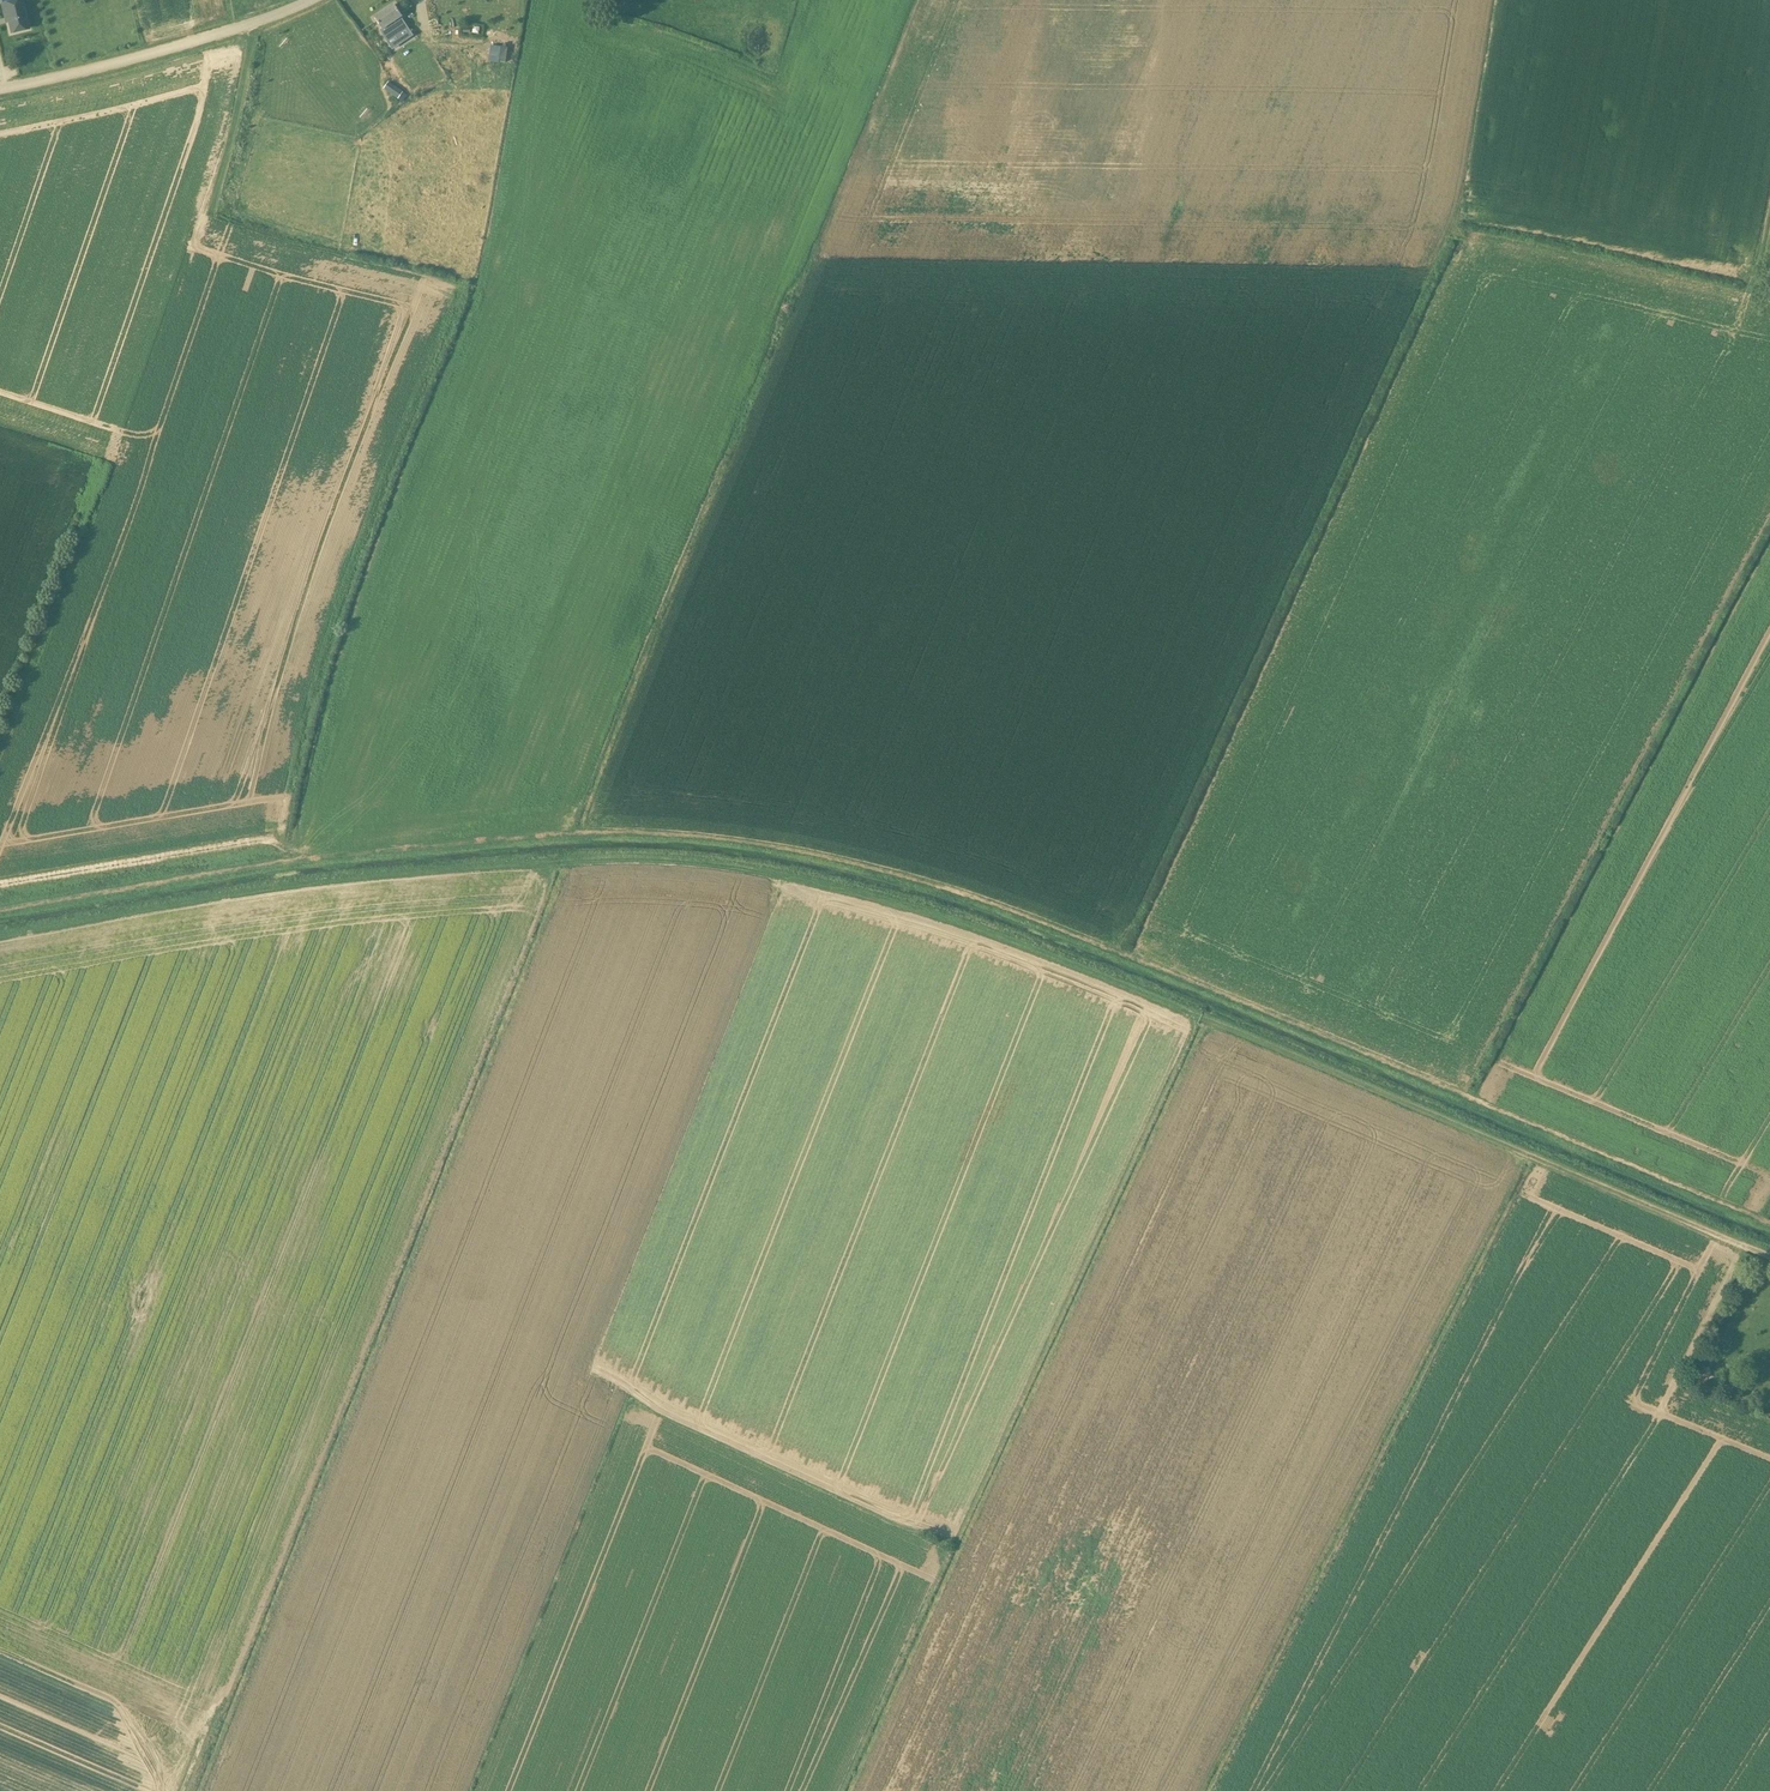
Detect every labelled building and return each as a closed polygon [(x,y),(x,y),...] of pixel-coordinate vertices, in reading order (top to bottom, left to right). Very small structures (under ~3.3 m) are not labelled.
[(11,33),(29,29),(22,0),(19,0),(2,4),(5,17),(7,17),(8,22),(9,22),(11,33)] [(408,28),(401,17),(402,16),(394,4),(374,18),(383,30),(391,24),(399,35),(408,28)] [(384,89),(403,102),(408,96),(388,82),(384,89)] [(1698,1372),(1703,1383),(1711,1379),(1706,1368),(1698,1372)]
